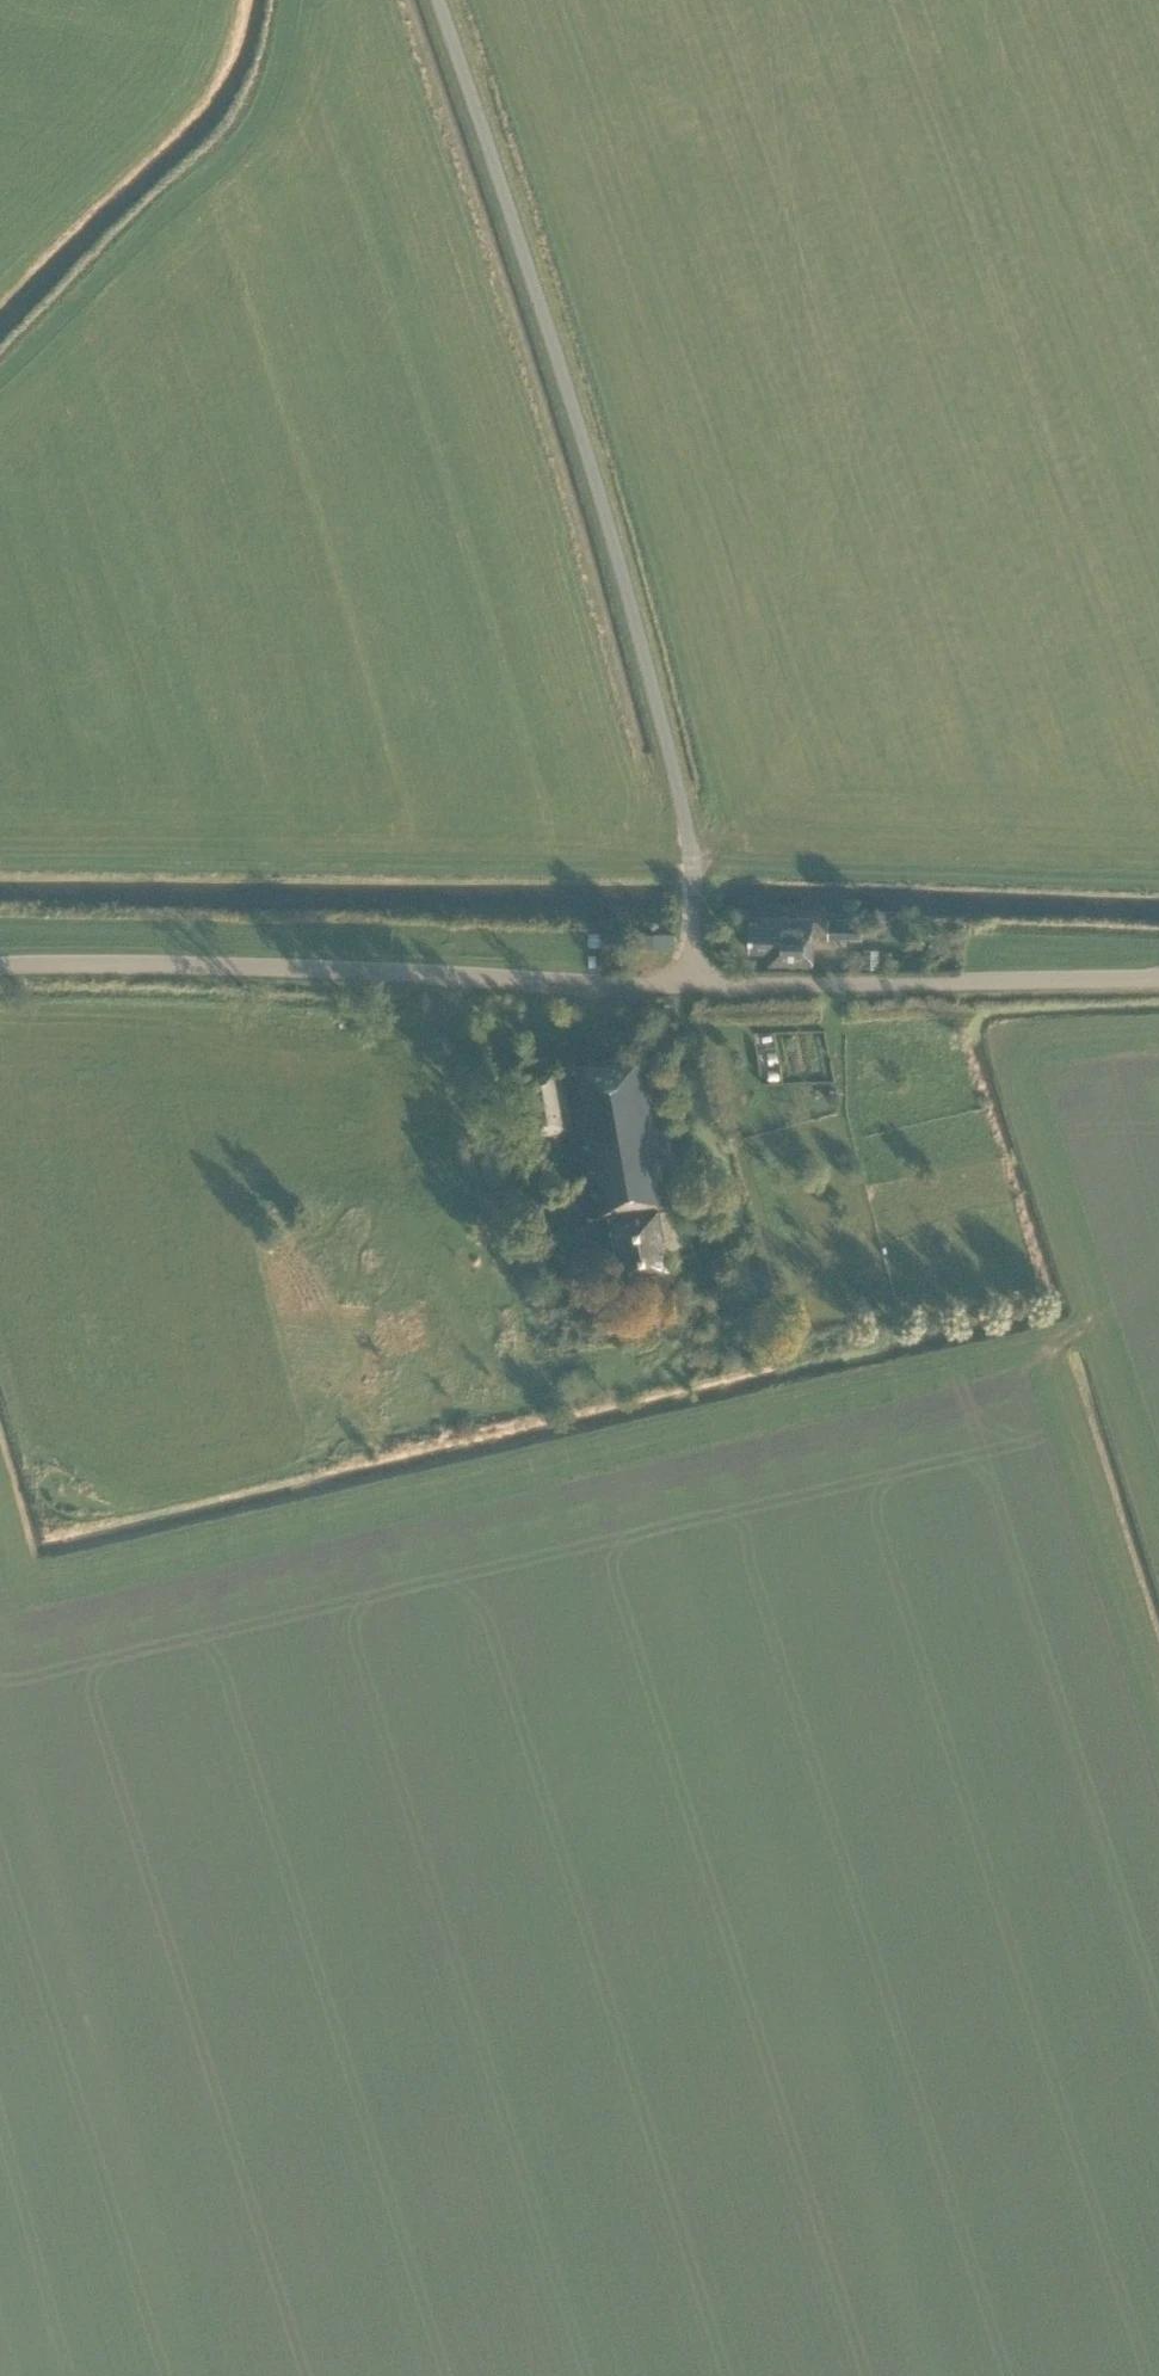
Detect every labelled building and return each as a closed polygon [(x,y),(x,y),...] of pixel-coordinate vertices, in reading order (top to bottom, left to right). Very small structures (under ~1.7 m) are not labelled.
[(811,916),(757,915),(757,920),(748,920),(747,949),(768,950),(767,963),(810,963),(811,916)] [(861,917),(828,916),(828,937),(860,938),(861,917)] [(673,1162),(653,1050),(518,1075),(529,1135),(571,1127),(588,1219),(610,1215),(621,1273),(669,1264),(658,1203),(672,1201),(665,1163),(673,1162)]
